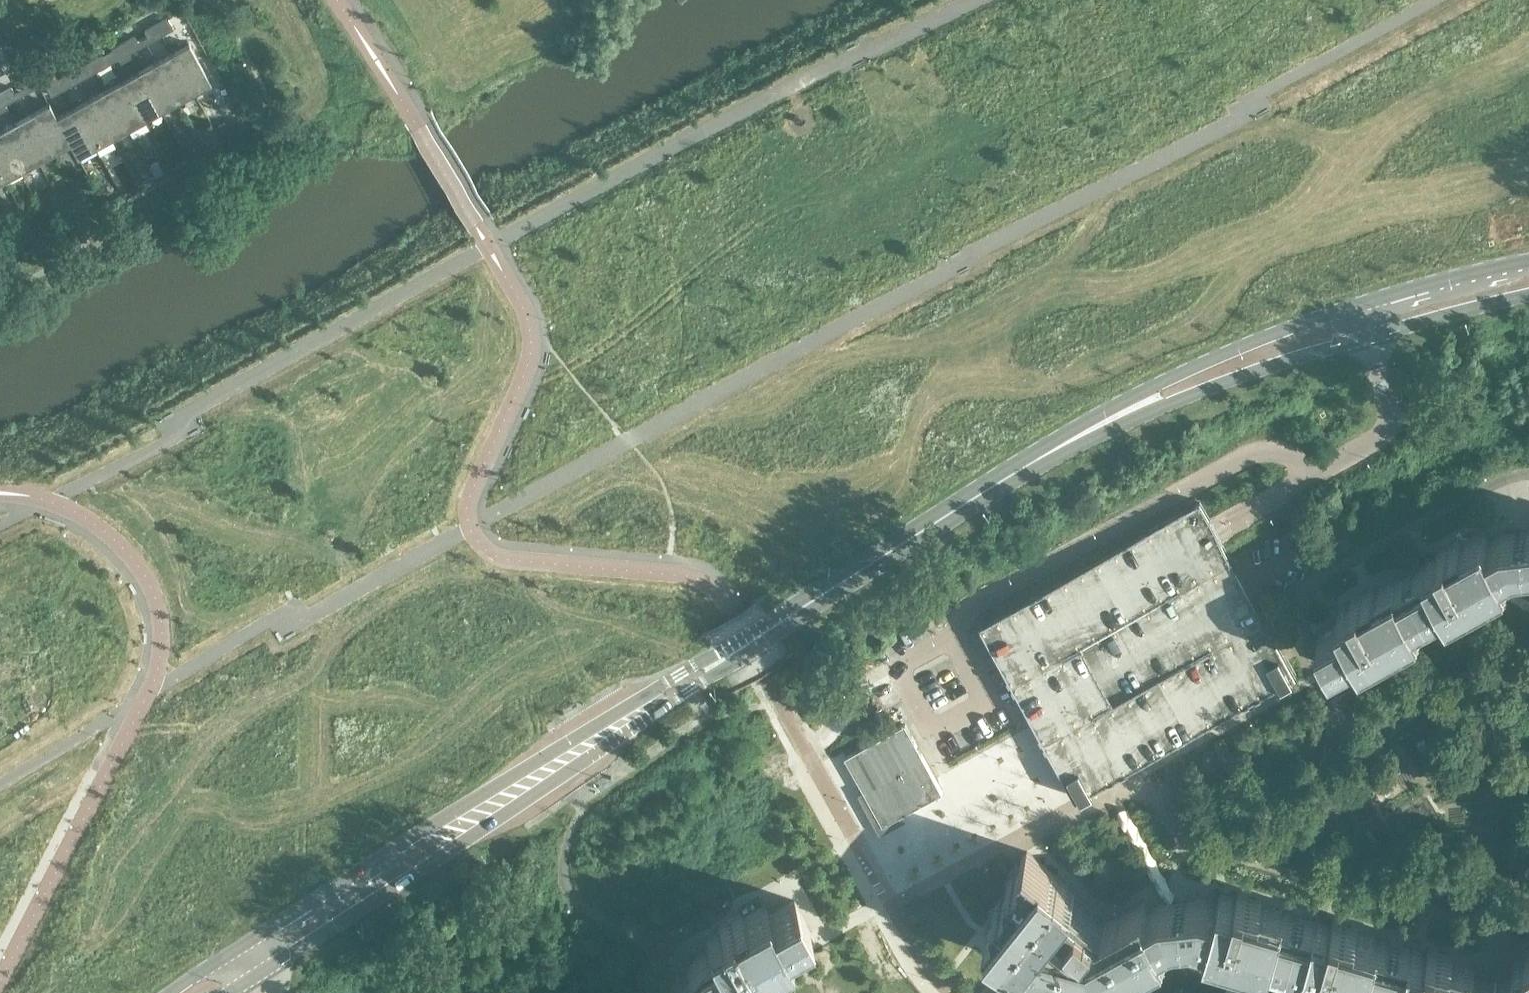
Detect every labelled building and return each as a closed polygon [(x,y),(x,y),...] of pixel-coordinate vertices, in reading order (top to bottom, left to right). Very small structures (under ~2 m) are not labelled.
[(174,28),(168,17),(157,24),(162,34),(174,28)] [(162,34),(157,24),(145,30),(151,41),(162,34)] [(141,46),(138,41),(135,35),(124,42),(129,52),(141,46)] [(129,52),(124,42),(112,48),(118,59),(129,52)] [(211,82),(189,42),(188,43),(189,45),(173,53),(193,90),(209,81),(210,83),(211,82)] [(146,57),(141,48),(130,54),(134,60),(135,63),(146,57)] [(134,60),(130,54),(129,52),(118,59),(120,63),(127,59),(129,63),(134,60)] [(193,90),(173,53),(156,63),(176,99),(193,90)] [(108,64),(105,59),(102,54),(91,60),(96,71),(108,64)] [(96,71),(91,60),(79,66),(85,77),(96,71)] [(176,99),(156,63),(140,72),(160,108),(176,99)] [(75,82),(72,77),(69,72),(58,78),(63,89),(75,82)] [(160,108),(140,72),(124,81),(144,117),(160,108)] [(39,85),(33,75),(22,81),(27,92),(39,85)] [(63,89),(58,78),(46,85),(52,95),(63,89)] [(144,117),(124,81),(107,90),(127,126),(144,117)] [(18,97),(15,92),(12,86),(0,93),(6,103),(18,97)] [(127,126),(107,90),(91,99),(111,135),(127,126)] [(111,135),(91,99),(74,108),(94,144),(111,135)] [(70,140),(58,117),(57,115),(57,116),(49,102),(48,103),(49,105),(33,113),(53,150),(70,141),(70,140)] [(94,144),(74,108),(58,117),(70,140),(70,141),(71,142),(78,156),(79,155),(78,153),(94,144)] [(53,150),(33,113),(17,123),(37,159),(53,150)] [(37,159),(17,123),(0,132),(20,168),(37,159)] [(0,132),(0,170),(4,177),(20,168),(0,132)] [(1297,675),(1257,603),(1218,527),(1201,501),(981,623),(1077,797),(1081,795),(1082,798),(1094,791),(1093,788),(1281,684),(1282,687),(1294,681),(1293,678),(1297,675)] [(1522,567),(1528,566),(1528,529),(1504,532),(1503,532),(1489,539),(1484,530),(1463,541),(1460,538),(1438,550),(1440,554),(1411,570),(1436,614),(1522,567)] [(1337,668),(1436,614),(1411,570),(1376,589),(1373,585),(1351,598),(1353,602),(1338,610),(1343,620),(1318,634),(1337,668)] [(943,792),(905,723),(846,757),(883,825),(943,792)] [(1288,964),(1302,915),(1262,904),(1263,899),(1238,892),(1237,896),(1221,892),(1218,902),(1203,898),(1163,902),(1162,902),(1148,910),(1143,900),(1100,924),(1072,902),(1067,909),(1063,905),(1076,890),(1028,851),(1022,858),(1023,865),(1024,866),(1013,879),(1020,884),(1013,892),(1012,891),(1003,901),(1001,904),(1000,905),(1006,911),(1000,918),(998,917),(986,931),(1019,957),(1016,961),(1017,962),(1095,984),(1182,937),(1192,936),(1288,964)] [(716,988),(814,935),(794,900),(769,914),(764,904),(743,916),(741,912),(718,924),(720,928),(705,937),(711,946),(696,955),(685,968),(671,985),(669,992),(712,992),(716,988)] [(1384,991),(1398,943),(1357,931),(1359,927),(1334,919),(1333,924),(1302,915),(1288,964),(1384,991)] [(1527,949),(1528,953),(1514,961),(1519,970),(1505,978),(1488,980),(1473,976),(1476,965),(1453,959),(1454,954),(1429,947),(1428,951),(1398,943),(1384,991),(1389,992),(1528,992),(1528,947),(1527,949)]
